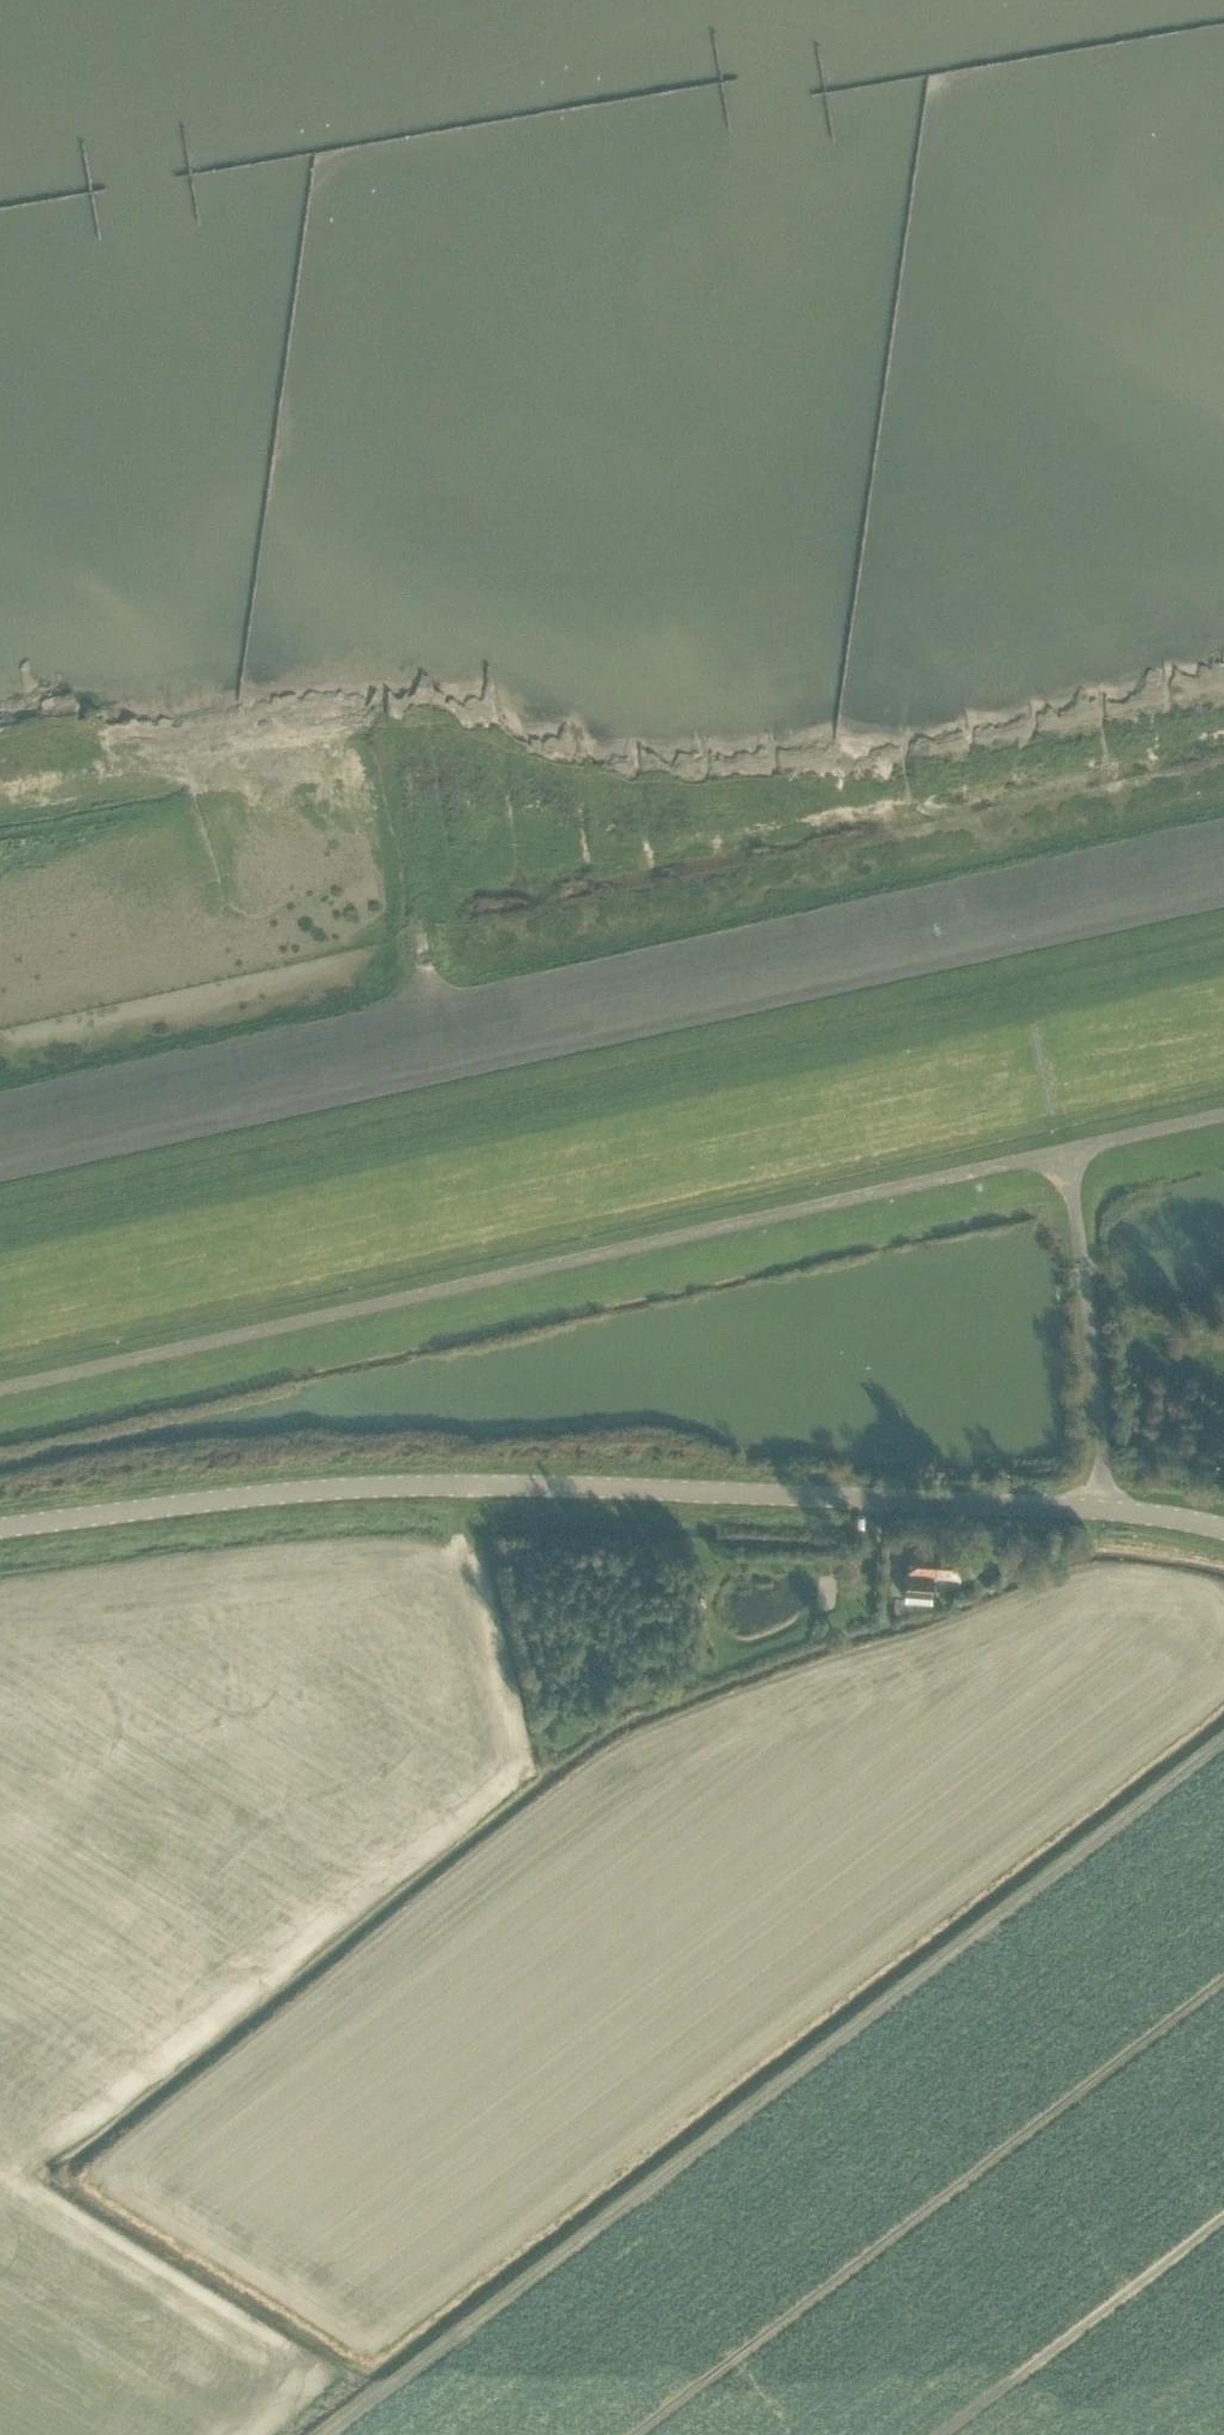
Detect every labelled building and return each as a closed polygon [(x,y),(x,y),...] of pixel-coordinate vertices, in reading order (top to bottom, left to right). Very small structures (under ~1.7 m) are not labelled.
[(1025,1535),(1009,1533),(1008,1543),(1024,1545),(1025,1535)] [(938,1539),(937,1543),(909,1542),(905,1600),(934,1602),(935,1577),(962,1578),(963,1541),(938,1539)]
